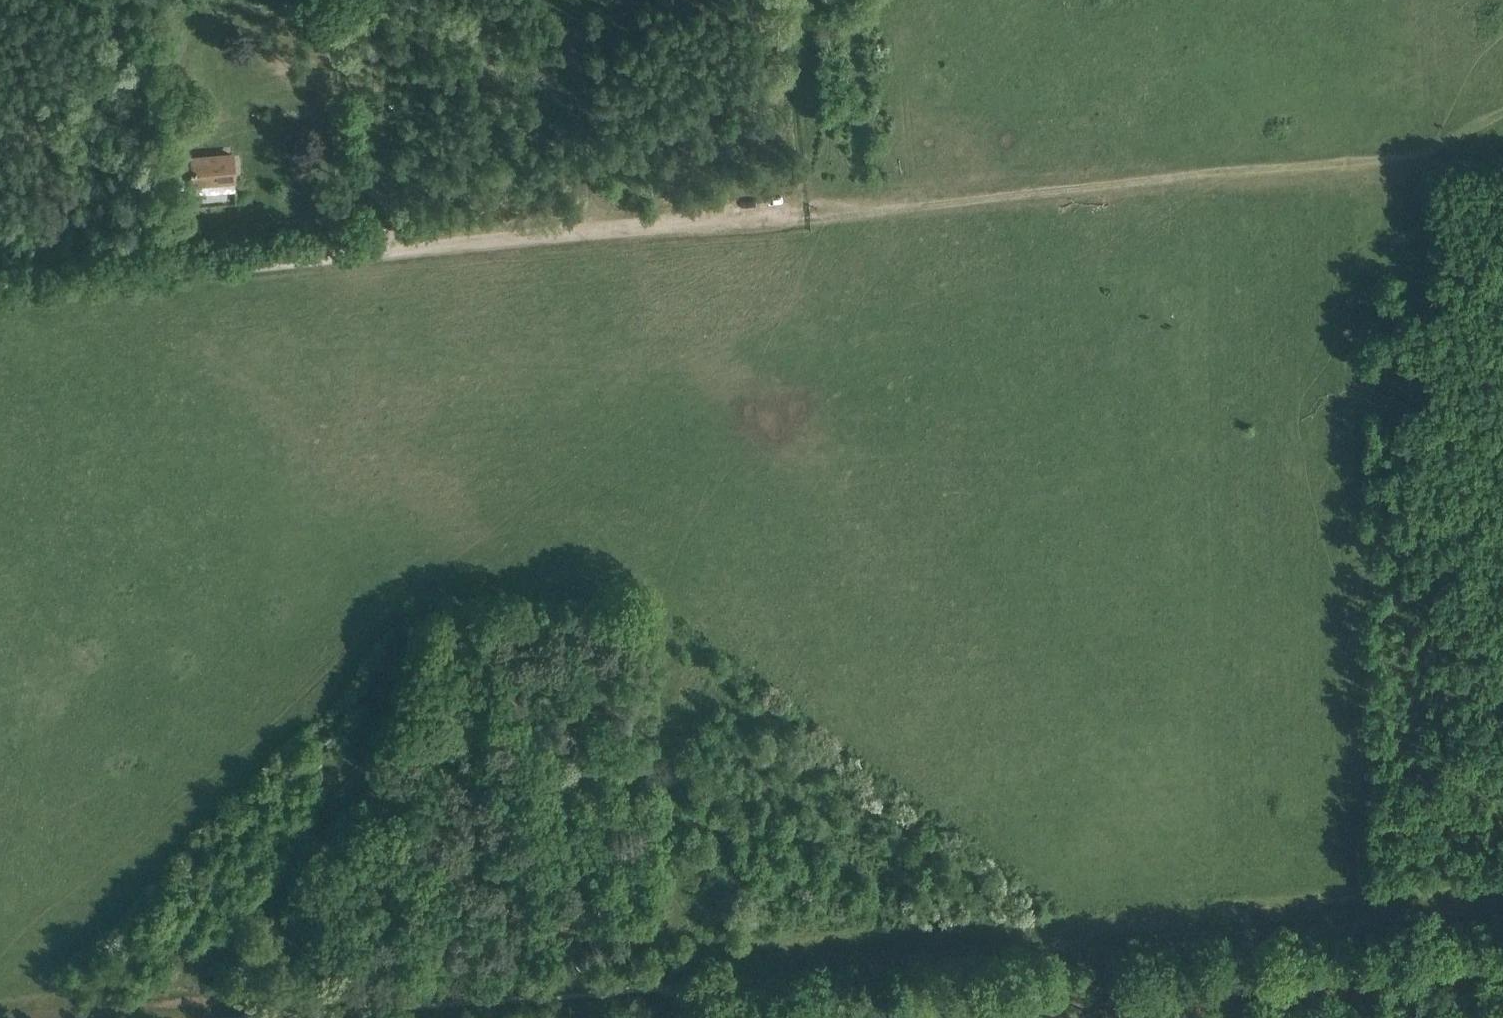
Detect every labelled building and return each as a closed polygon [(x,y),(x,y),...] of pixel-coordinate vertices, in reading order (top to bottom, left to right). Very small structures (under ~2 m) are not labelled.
[(192,158),(194,182),(234,178),(233,155),(192,158)]
